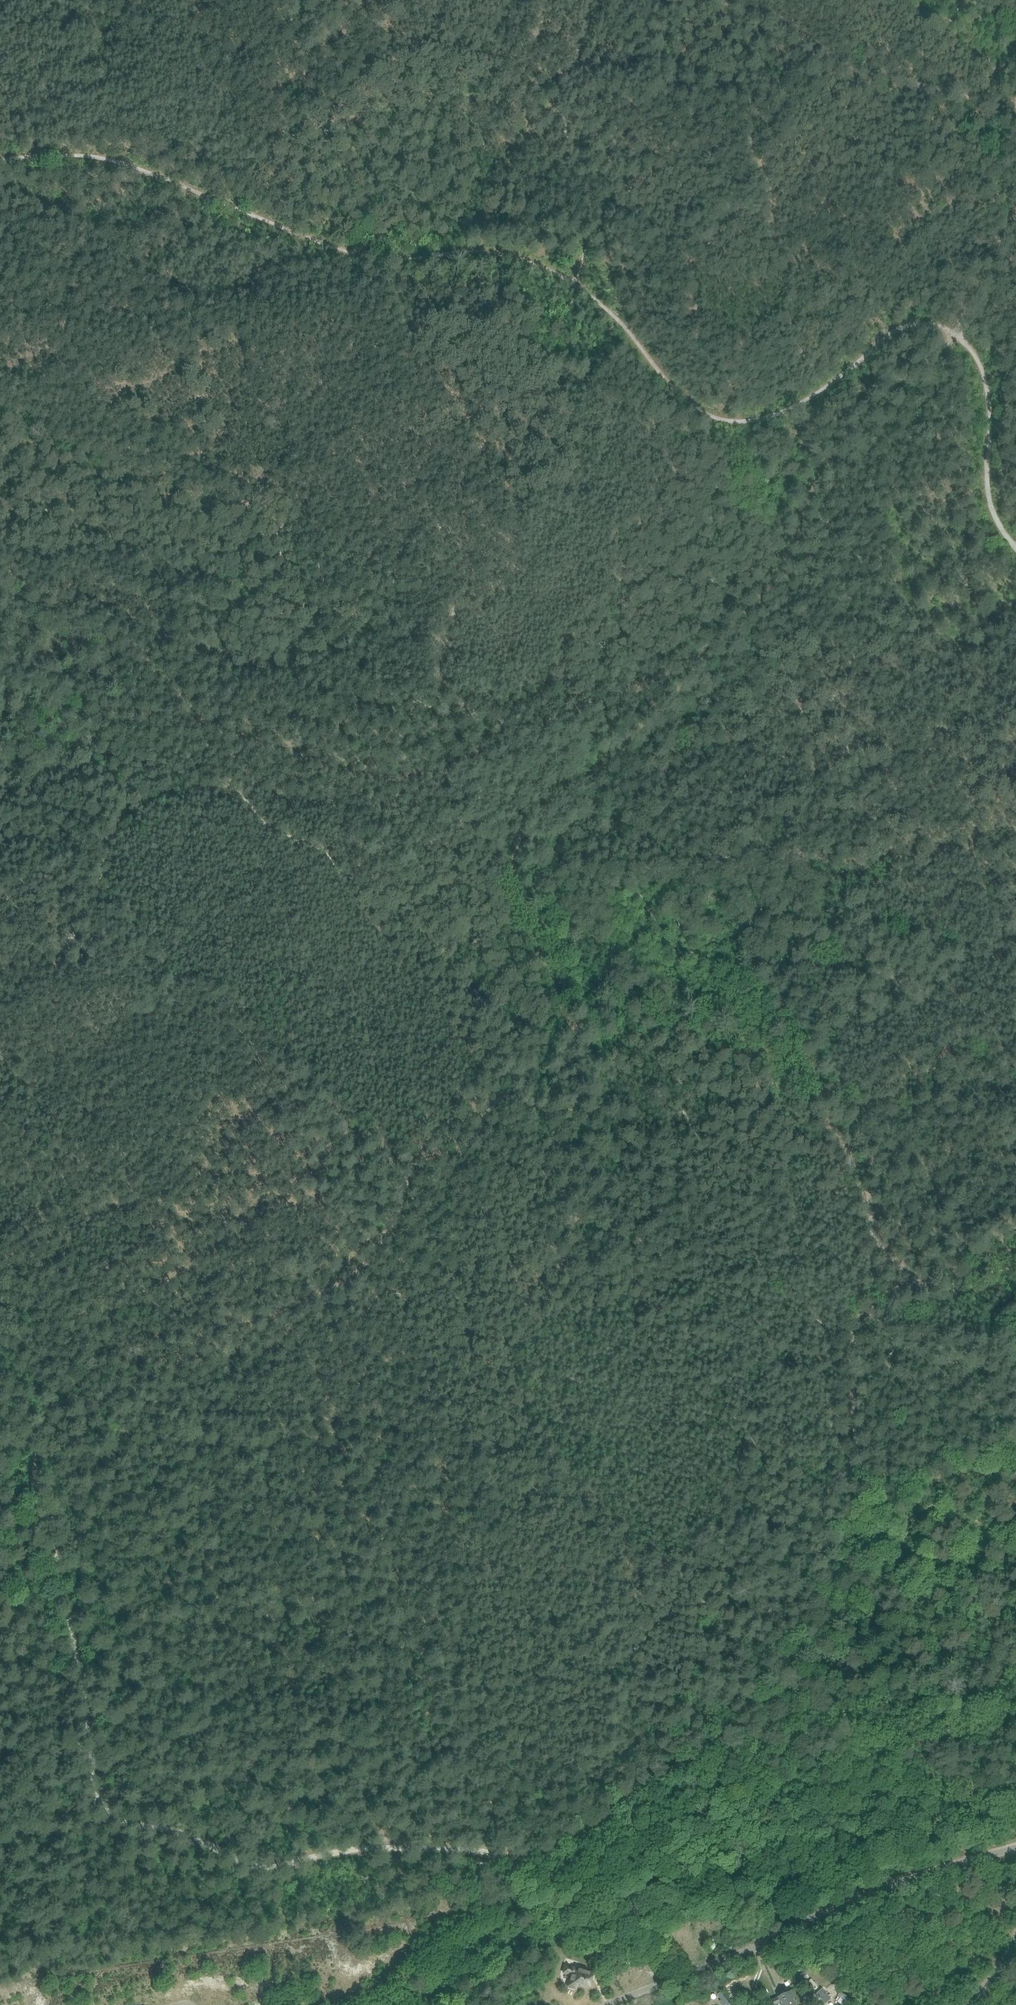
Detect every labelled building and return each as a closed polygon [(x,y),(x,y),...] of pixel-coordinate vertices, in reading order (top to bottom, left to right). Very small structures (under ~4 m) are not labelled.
[(589,1987),(593,1976),(593,1974),(565,1966),(564,1973),(569,1974),(566,1987),(577,1990),(578,1984),(589,1987)] [(794,1978),(796,1984),(807,1979),(805,1973),(794,1978)] [(816,1992),(825,2004),(831,2000),(822,1988),(816,1992)] [(783,2004),(797,2004),(791,1991),(772,2000),(774,2004),(776,2004),(782,2003),(783,2004)]
